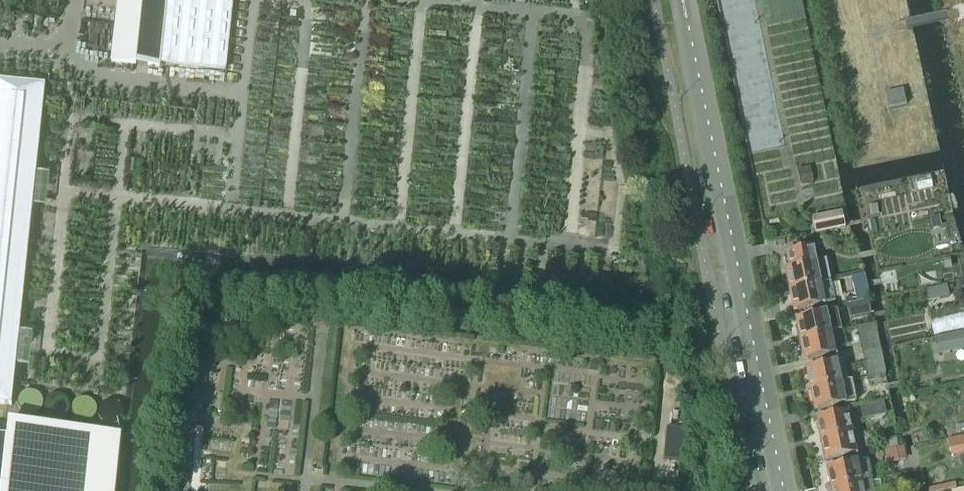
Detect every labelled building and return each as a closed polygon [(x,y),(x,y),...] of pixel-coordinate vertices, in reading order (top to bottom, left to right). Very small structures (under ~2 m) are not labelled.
[(167,0),(118,0),(111,63),(160,67),(160,64),(167,0)] [(204,0),(167,0),(160,64),(226,71),(233,3),(204,0)] [(12,406),(14,387),(16,366),(29,368),(33,335),(19,334),(33,207),(46,208),(50,176),(36,174),(45,96),(46,86),(0,81),(0,405),(12,406)] [(903,90),(886,93),(889,109),(906,105),(903,90)] [(812,182),(810,168),(798,171),(801,184),(812,182)] [(841,212),(812,218),(815,235),(845,229),(841,212)] [(788,268),(792,290),(831,282),(826,261),(817,263),(813,247),(789,252),(792,268),(788,268)] [(851,277),(857,302),(870,299),(865,274),(851,277)] [(797,311),(825,305),(835,303),(831,282),(792,290),(797,311)] [(938,290),(940,300),(948,298),(946,288),(938,290)] [(849,307),(851,319),(870,316),(868,303),(849,307)] [(837,311),(798,319),(802,340),(832,334),(831,333),(841,331),(837,311)] [(876,325),(857,329),(862,353),(881,349),(876,325)] [(832,334),(802,340),(806,360),(836,355),(832,334)] [(881,349),(862,353),(867,378),(886,373),(881,349)] [(808,369),(813,389),(852,381),(851,381),(842,383),(837,363),(808,369)] [(817,410),(846,404),(856,401),(852,381),(813,389),(817,410)] [(868,406),(860,408),(862,420),(870,419),(886,416),(883,403),(868,406)] [(848,413),(819,419),(823,440),(852,433),(848,413)] [(687,429),(667,427),(664,460),(684,461),(687,429)] [(852,433),(823,440),(827,460),(856,454),(852,433)] [(882,452),(895,449),(893,439),(880,442),(882,452)] [(898,450),(885,452),(887,464),(901,462),(903,461),(901,449),(898,450)] [(862,462),(830,469),(834,489),(871,481),(867,462),(865,462),(862,462)] [(906,474),(891,477),(894,489),(909,486),(906,474)] [(834,490),(873,490),(871,481),(834,489),(834,490)]
